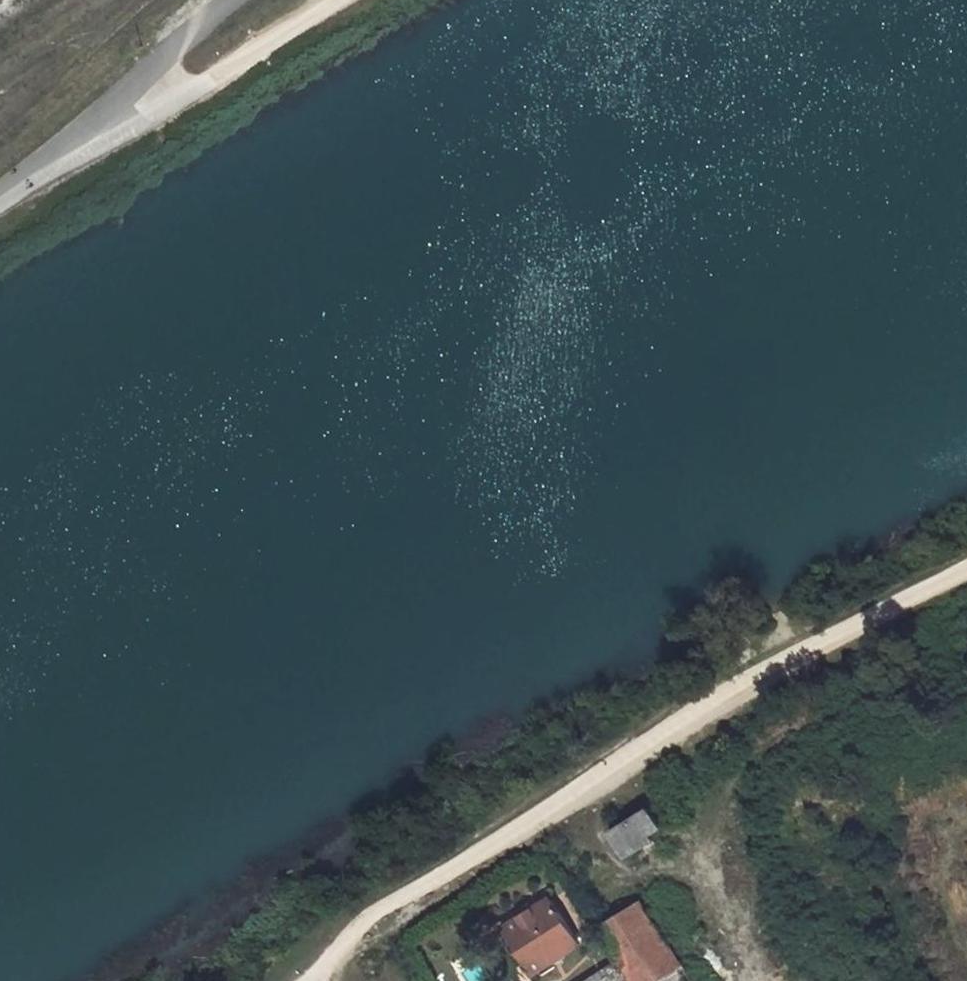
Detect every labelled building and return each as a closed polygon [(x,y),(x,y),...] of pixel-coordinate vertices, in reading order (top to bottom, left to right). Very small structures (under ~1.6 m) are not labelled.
[(645,812),(606,837),(623,863),(651,844),(647,838),(657,831),(645,812)] [(554,899),(504,929),(535,980),(572,958),(579,968),(599,956),(593,946),(586,951),(554,899)] [(596,930),(615,959),(580,980),(652,980),(684,963),(644,900),(596,930)]
